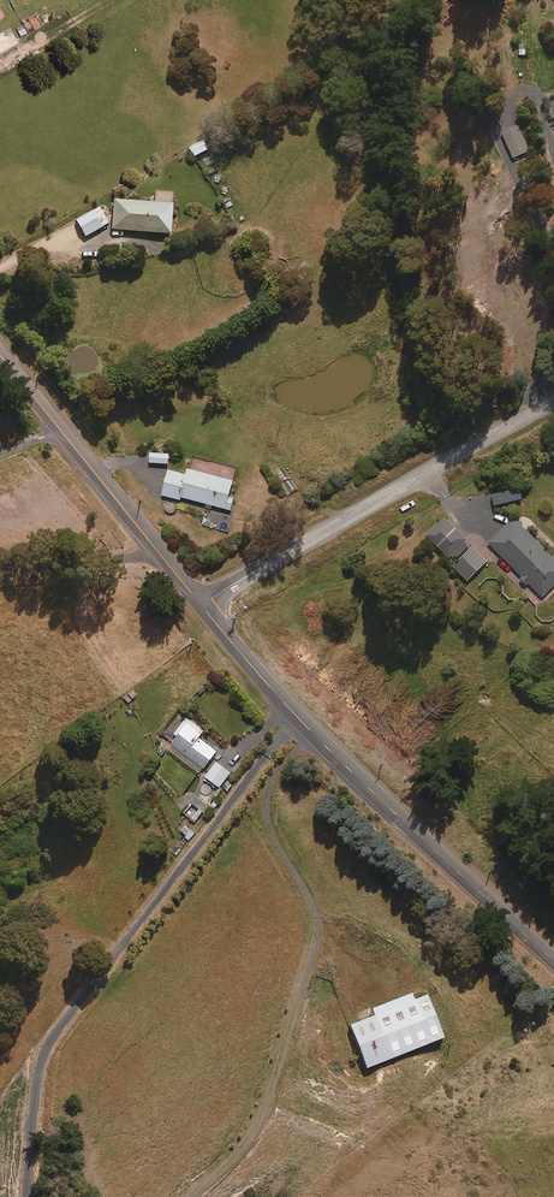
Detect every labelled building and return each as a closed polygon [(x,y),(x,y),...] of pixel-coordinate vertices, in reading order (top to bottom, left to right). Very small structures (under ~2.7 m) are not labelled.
[(528,54),(527,25),(519,25),(519,54),(528,54)] [(513,156),(530,150),(520,124),(503,131),(513,156)] [(195,155),(209,148),(204,138),(190,145),(195,155)] [(171,232),(172,191),(154,191),(154,201),(114,200),(113,230),(171,232)] [(85,236),(109,222),(100,206),(76,219),(85,236)] [(169,462),(170,452),(150,451),(150,461),(169,462)] [(233,479),(187,467),(186,473),(169,468),(162,494),(180,499),(181,496),(207,503),(206,507),(210,508),(212,504),(231,509),(234,497),(229,496),(233,479)] [(466,539),(467,538),(445,516),(427,533),(455,562),(453,564),(468,579),(487,560),(466,539)] [(553,584),(553,557),(514,516),(489,541),(543,596),(553,584)] [(198,736),(204,730),(181,712),(163,737),(203,768),(216,750),(198,736)] [(220,786),(231,771),(216,760),(206,776),(220,786)] [(196,821),(201,812),(194,807),(188,817),(196,821)] [(190,838),(195,832),(185,824),(180,831),(190,838)] [(427,994),(414,999),(411,993),(363,1012),(366,1018),(350,1024),(367,1067),(444,1037),(427,994)]
